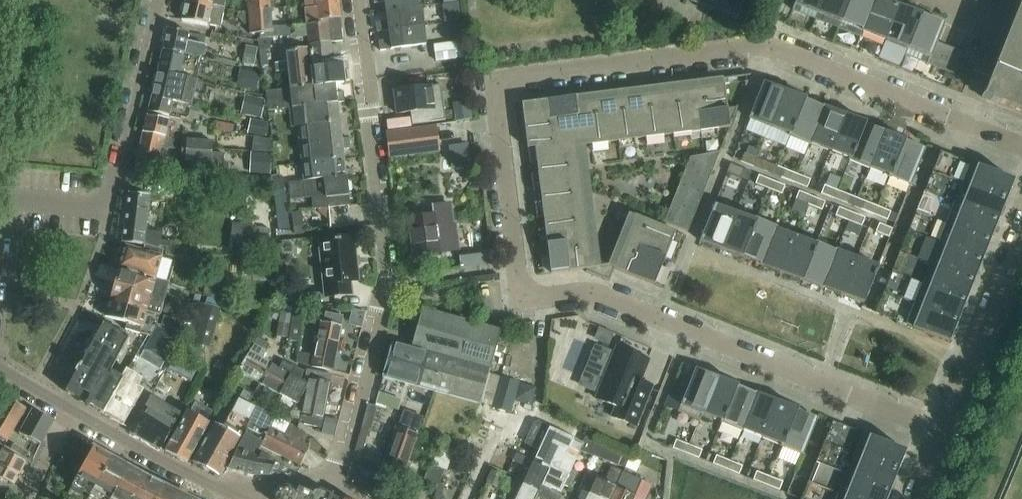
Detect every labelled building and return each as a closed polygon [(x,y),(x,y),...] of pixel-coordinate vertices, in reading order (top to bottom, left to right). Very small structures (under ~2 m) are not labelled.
[(186,3),(224,10),(226,0),(186,0),(186,3)] [(249,11),(270,9),(276,9),(275,0),(270,0),(248,0),(249,11)] [(338,0),(305,0),(308,25),(294,27),(295,39),(309,37),(310,45),(343,42),(338,0)] [(386,13),(418,8),(417,0),(374,0),(374,4),(385,3),(386,13)] [(693,1),(732,14),(736,0),(694,0),(693,1)] [(792,11),(814,20),(822,0),(796,0),(792,11)] [(814,20),(837,29),(848,0),(822,0),(814,20)] [(837,29),(859,38),(874,0),(848,0),(837,29)] [(883,0),(874,0),(859,38),(882,47),(898,6),(883,0)] [(993,71),(982,99),(1021,115),(1021,0),(993,71)] [(186,3),(182,21),(220,29),(224,10),(186,3)] [(460,21),(458,4),(443,6),(445,23),(460,21)] [(920,15),(900,7),(898,6),(882,47),(904,56),(920,15)] [(422,7),(418,8),(386,13),(388,23),(377,24),(378,33),(389,31),(424,26),(422,7)] [(272,28),(270,9),(249,11),(251,35),(260,34),(260,39),(269,39),(278,38),(291,37),(290,27),(272,28)] [(944,25),(920,15),(904,56),(928,65),(937,44),(944,25)] [(424,26),(389,31),(390,41),(379,42),(380,52),(426,46),(424,26)] [(188,33),(168,29),(163,51),(201,60),(204,46),(205,38),(188,34),(188,33)] [(269,39),(260,39),(258,40),(261,67),(268,66),(266,50),(270,50),(269,39)] [(464,58),(463,43),(434,46),(436,61),(464,58)] [(963,54),(937,44),(928,65),(954,76),(963,54)] [(245,46),(242,63),(255,65),(257,49),(245,46)] [(310,50),(312,68),(333,66),(332,56),(340,55),(339,46),(310,50)] [(277,73),(288,72),(309,69),(307,50),(286,52),(287,62),(276,64),(277,73)] [(201,60),(163,51),(158,73),(179,78),(197,82),(201,60)] [(333,66),(312,68),(314,87),(335,85),(334,74),(342,73),(341,65),(333,66)] [(309,69),(288,72),(290,89),(311,87),(309,69)] [(258,92),(262,76),(246,72),(243,89),(258,92)] [(190,106),(197,82),(179,78),(158,73),(152,98),(173,102),(190,106)] [(469,85),(468,75),(455,77),(457,87),(469,85)] [(594,269),(579,147),(730,129),(738,109),(727,110),(723,79),(710,81),(710,87),(603,100),(576,103),(575,97),(522,104),(527,149),(535,149),(551,275),(594,269)] [(784,91),(763,83),(748,120),(769,128),(784,91)] [(335,85),(314,87),(316,106),(344,103),(344,93),(336,94),(335,85)] [(441,86),(394,92),(397,115),(412,113),(414,125),(446,121),(441,86)] [(313,106),(311,87),(290,89),(266,92),(268,112),(292,109),(313,106)] [(804,99),(784,91),(769,128),(788,136),(788,137),(789,137),(804,99)] [(245,96),(241,114),(261,119),(265,100),(245,96)] [(187,118),(190,106),(173,102),(152,98),(149,113),(179,119),(180,117),(187,118)] [(806,100),(804,99),(789,137),(809,145),(824,107),(823,107),(823,108),(806,101),(806,100)] [(344,103),(316,106),(313,106),(292,109),(294,127),(300,127),(340,123),(338,111),(345,110),(344,103)] [(845,115),(824,107),(809,145),(811,146),(811,145),(830,152),(845,115)] [(471,120),(469,108),(455,110),(456,122),(471,120)] [(865,123),(845,115),(830,152),(848,160),(848,161),(850,162),(865,123)] [(170,121),(148,117),(144,134),(166,139),(170,121)] [(254,121),(252,134),(264,137),(267,124),(254,121)] [(340,123),(300,127),(302,145),(304,145),(342,140),(340,123)] [(866,124),(865,123),(850,162),(870,170),(885,133),(866,125),(866,124)] [(435,129),(388,135),(391,156),(437,150),(435,129)] [(905,141),(885,133),(870,170),(888,177),(888,178),(890,179),(905,141)] [(177,151),(177,141),(171,140),(166,139),(144,134),(139,154),(159,158),(161,148),(169,150),(177,151)] [(274,151),(274,142),(254,137),(252,152),(258,152),(274,151)] [(349,139),(342,140),(304,145),(306,163),(344,159),(343,150),(350,149),(349,139)] [(212,142),(187,141),(187,144),(183,144),(182,157),(186,157),(185,170),(224,173),(225,153),(211,152),(212,142)] [(906,141),(905,141),(890,179),(910,187),(925,150),(905,142),(906,141)] [(468,147),(449,149),(451,172),(471,169),(468,147)] [(749,148),(746,155),(756,159),(758,152),(749,148)] [(688,233),(721,151),(690,158),(665,222),(688,233)] [(159,158),(139,154),(135,174),(176,179),(178,171),(157,166),(159,158)] [(744,154),(741,163),(754,168),(757,159),(756,159),(746,155),(744,154)] [(271,156),(251,155),(249,174),(271,176),(271,156)] [(306,163),(304,163),(305,181),(346,177),(354,176),(353,169),(345,170),(344,159),(306,163)] [(770,165),(757,159),(754,168),(767,173),(770,165)] [(1005,202),(1014,182),(1014,181),(977,166),(977,167),(970,164),(962,185),(1005,202)] [(745,171),(732,166),(728,174),(741,179),(745,171)] [(784,170),(781,179),(794,184),(797,175),(784,170)] [(810,181),(797,175),(794,184),(807,189),(810,181)] [(772,182),(759,176),(755,185),(768,190),(772,182)] [(350,206),(346,177),(305,181),(288,184),(291,200),(311,197),(313,210),(350,206)] [(287,214),(282,179),(272,181),(279,231),(290,229),(287,214)] [(785,187),(772,182),(768,190),(782,195),(785,187)] [(997,222),(1005,202),(962,185),(954,205),(968,211),(997,222)] [(824,186),(821,195),(834,200),(838,192),(824,186)] [(812,198),(799,192),(795,201),(809,206),(812,198)] [(851,197),(838,192),(834,200),(847,205),(851,197)] [(145,232),(151,196),(136,194),(129,193),(123,244),(144,246),(145,246),(146,246),(169,249),(169,243),(161,242),(162,234),(145,232)] [(822,211),(825,203),(812,198),(809,206),(822,211)] [(874,216),(878,208),(865,202),(861,211),(874,216)] [(458,252),(454,226),(452,226),(449,205),(433,207),(434,216),(410,219),(415,259),(439,256),(439,254),(458,252)] [(720,250),(735,213),(715,205),(700,242),(720,250)] [(989,243),(997,222),(968,211),(954,205),(946,225),(989,243)] [(849,222),(852,214),(839,208),(836,217),(849,222)] [(899,216),(878,208),(874,216),(895,225),(899,216)] [(302,212),(292,213),(296,235),(304,234),(302,212)] [(755,221),(735,213),(720,250),(740,258),(755,221)] [(862,227),(865,219),(852,214),(849,222),(862,227)] [(654,286),(671,244),(676,232),(635,216),(613,270),(654,286)] [(761,266),(776,228),(755,220),(755,221),(740,258),(742,259),(743,258),(760,265),(760,266),(761,266)] [(257,229),(257,226),(233,224),(229,250),(254,253),(254,252),(257,229)] [(889,238),(892,230),(879,225),(876,233),(889,238)] [(981,263),(989,243),(946,225),(938,246),(981,263)] [(781,274),(796,237),(777,230),(778,229),(776,228),(761,266),(781,274)] [(257,229),(254,252),(267,253),(269,230),(257,229)] [(801,282),(816,244),(815,244),(815,245),(796,237),(781,274),(801,282)] [(358,282),(353,238),(320,241),(326,298),(351,295),(350,283),(358,282)] [(822,289),(837,251),(836,250),(835,252),(816,244),(801,282),(803,283),(803,282),(822,289)] [(126,247),(120,269),(170,284),(175,265),(161,261),(164,252),(146,246),(145,246),(143,252),(126,247)] [(973,283),(981,263),(938,246),(930,266),(944,271),(973,283)] [(843,296),(857,259),(837,251),(822,289),(823,290),(824,289),(843,296)] [(467,259),(468,269),(482,267),(481,257),(467,259)] [(863,305),(878,268),(857,259),(843,296),(863,305)] [(965,303),(973,283),(944,271),(930,266),(922,286),(965,303)] [(165,299),(170,284),(120,269),(115,285),(165,299)] [(219,304),(221,286),(209,284),(207,303),(219,304)] [(160,316),(165,299),(115,285),(110,301),(146,311),(160,316)] [(957,324),(965,303),(922,286),(914,306),(928,312),(957,324)] [(313,288),(284,291),(286,303),(314,300),(313,288)] [(140,334),(146,311),(110,301),(107,312),(106,318),(127,324),(126,330),(140,334)] [(210,348),(220,310),(205,306),(194,344),(210,348)] [(949,344),(957,324),(914,306),(906,326),(912,329),(949,344)] [(272,310),(268,318),(276,322),(280,314),(272,310)] [(294,310),(288,342),(299,343),(304,312),(294,310)] [(364,324),(367,312),(358,310),(355,322),(364,324)] [(490,370),(500,331),(423,310),(412,349),(490,370)] [(332,372),(344,317),(326,313),(325,316),(313,313),(309,328),(319,330),(312,367),(332,372)] [(164,315),(161,327),(178,331),(181,319),(164,315)] [(102,414),(122,379),(110,373),(129,339),(103,325),(81,365),(80,365),(80,366),(79,366),(75,373),(77,374),(66,393),(102,414)] [(146,349),(167,361),(180,336),(159,325),(146,349)] [(599,328),(596,336),(611,342),(614,334),(599,328)] [(269,364),(261,360),(269,346),(259,339),(251,354),(249,353),(239,372),(258,383),(269,364)] [(480,405),(490,370),(412,349),(392,343),(382,378),(480,405)] [(596,344),(580,386),(599,394),(596,400),(615,408),(611,418),(636,428),(653,387),(651,387),(640,382),(648,361),(617,348),(616,352),(596,344)] [(173,361),(168,370),(191,382),(196,373),(173,361)] [(277,394),(292,367),(283,362),(279,369),(269,364),(258,383),(277,394)] [(301,397),(306,375),(303,376),(302,373),(292,367),(277,394),(297,405),(301,397)] [(698,421),(716,377),(695,369),(678,413),(698,421)] [(326,402),(331,376),(307,371),(306,375),(301,397),(326,402)] [(123,426),(143,392),(137,388),(141,381),(126,373),(122,379),(102,414),(123,426)] [(721,424),(736,385),(716,377),(698,421),(700,422),(703,415),(720,422),(720,424),(721,424)] [(510,413),(519,384),(501,378),(492,408),(510,413)] [(741,432),(757,394),(755,393),(755,394),(738,387),(738,386),(736,385),(721,424),(741,432)] [(762,439),(777,402),(757,394),(741,432),(743,433),(743,431),(762,439)] [(133,429),(131,433),(161,450),(181,415),(151,397),(133,429)] [(321,429),(326,402),(301,397),(297,405),(293,412),(302,413),(300,421),(305,422),(304,425),(321,429)] [(25,418),(22,417),(26,409),(7,398),(0,410),(0,440),(7,443),(18,424),(21,426),(25,418)] [(219,476),(240,436),(254,407),(238,399),(222,430),(214,426),(194,463),(219,476)] [(782,448),(798,410),(777,402),(762,439),(781,446),(780,448),(782,448)] [(187,463),(209,424),(207,423),(212,415),(193,405),(189,413),(188,412),(166,452),(187,463)] [(362,427),(369,430),(370,430),(370,429),(376,407),(368,405),(362,427)] [(304,433),(276,418),(254,407),(240,436),(243,438),(261,447),(301,466),(310,448),(300,443),(304,433)] [(803,457),(818,419),(798,411),(798,410),(782,448),(803,457)] [(41,446),(53,423),(32,412),(20,435),(41,446)] [(396,491),(412,448),(423,420),(405,414),(399,431),(391,452),(389,451),(385,462),(387,463),(379,482),(396,491)] [(325,419),(324,433),(337,434),(338,420),(325,419)] [(549,470),(565,436),(552,430),(552,429),(538,423),(533,424),(525,444),(540,451),(534,463),(549,470)] [(897,473),(905,452),(906,453),(906,451),(869,437),(862,434),(854,455),(897,473)] [(571,489),(577,474),(570,471),(579,452),(625,469),(630,458),(585,438),(582,444),(565,436),(549,470),(541,487),(559,495),(563,486),(571,489)] [(284,467),(257,454),(261,447),(243,438),(235,451),(227,470),(252,476),(270,476),(272,472),(279,476),(284,467)] [(686,454),(689,446),(676,441),(673,449),(686,454)] [(699,460),(703,451),(689,446),(686,454),(699,460)] [(91,497),(112,458),(94,448),(72,487),(91,497)] [(26,462),(3,450),(0,456),(0,477),(15,485),(26,462)] [(541,487),(549,470),(534,463),(517,455),(513,462),(531,470),(524,485),(539,492),(541,487)] [(889,493),(897,473),(854,455),(846,476),(889,493)] [(726,470),(730,462),(717,457),(713,465),(726,470)] [(129,468),(112,458),(91,497),(95,498),(113,498),(129,468)] [(739,476),(743,467),(730,462),(726,470),(739,476)] [(438,485),(445,471),(433,465),(426,479),(438,485)] [(376,480),(351,467),(347,479),(370,492),(376,480)] [(147,478),(129,468),(113,498),(137,498),(147,478)] [(623,473),(623,472),(614,469),(609,483),(597,478),(593,487),(586,484),(583,492),(599,498),(611,498),(623,473)] [(623,473),(611,498),(645,498),(652,486),(649,485),(623,473)] [(766,486),(770,478),(757,473),(753,481),(766,486)] [(889,493),(846,476),(838,496),(846,498),(887,498),(889,493)] [(163,486),(147,478),(137,498),(157,498),(163,486)] [(779,491),(783,483),(770,478),(766,486),(779,491)] [(539,492),(524,485),(523,486),(516,482),(516,483),(506,479),(502,489),(511,493),(513,489),(520,492),(517,498),(536,498),(539,492)] [(181,494),(163,486),(157,498),(178,498),(181,494)] [(559,495),(541,487),(539,492),(536,498),(557,498),(559,495)] [(331,496),(320,491),(314,492),(312,495),(298,489),(296,493),(289,490),(288,489),(286,489),(284,489),(283,489),(281,490),(280,490),(278,491),(277,493),(276,494),(274,498),(330,498),(331,496)]
